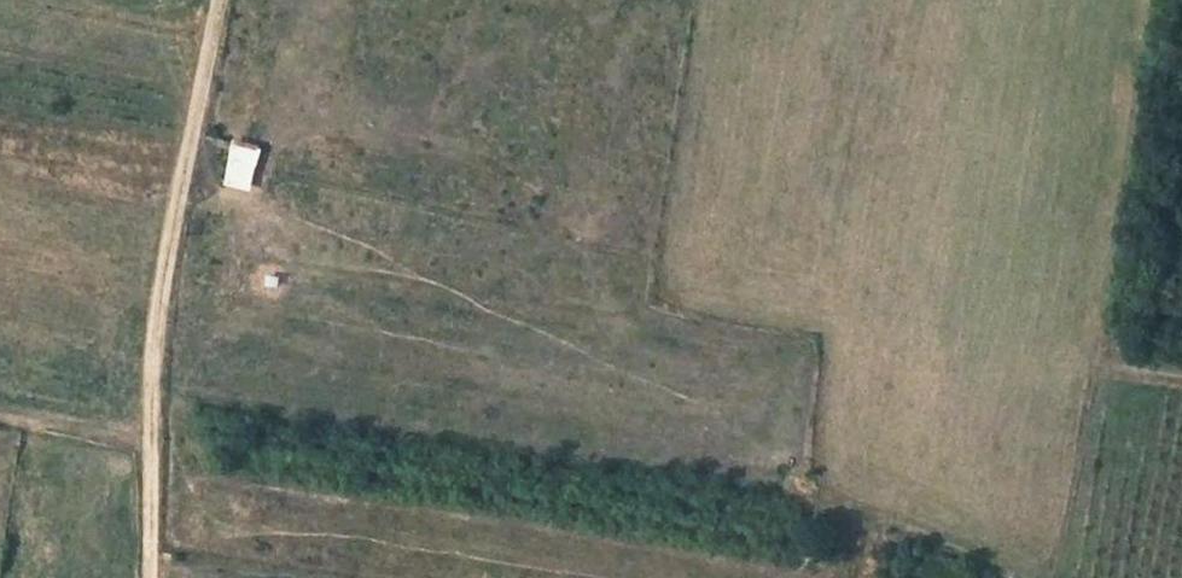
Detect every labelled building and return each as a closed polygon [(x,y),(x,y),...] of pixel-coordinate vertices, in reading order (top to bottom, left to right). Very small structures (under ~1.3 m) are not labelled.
[(233,139),(223,184),(247,189),(257,144),(233,139)]
